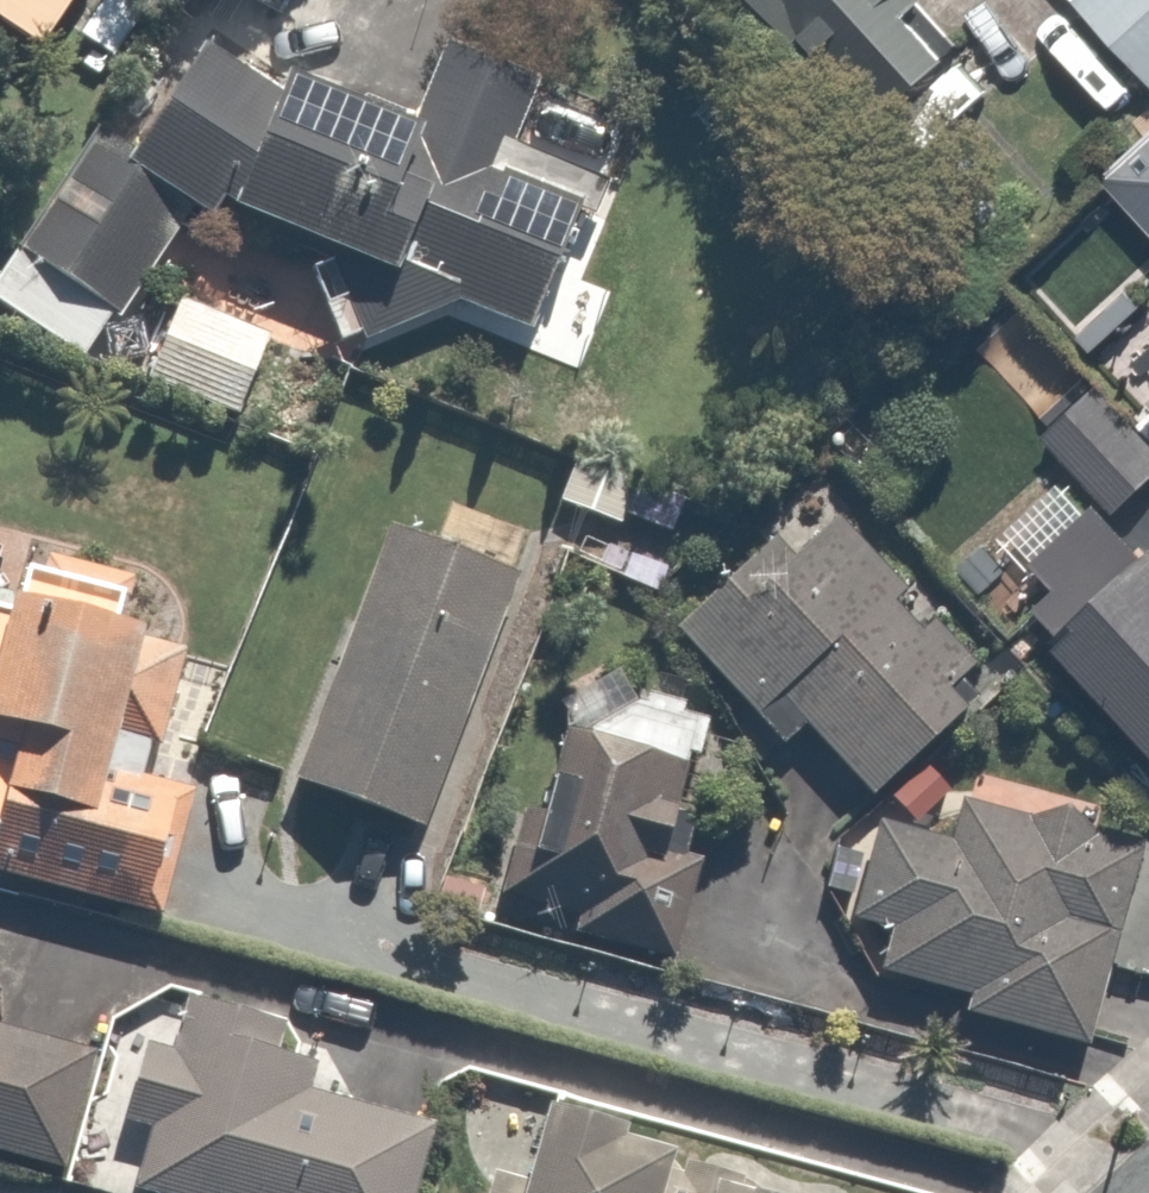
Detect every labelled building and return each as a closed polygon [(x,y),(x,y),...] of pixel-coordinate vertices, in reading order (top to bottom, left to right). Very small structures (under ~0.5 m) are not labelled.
[(51,55),(87,0),(0,0),(0,22),(51,55)] [(906,133),(1037,0),(770,0),(906,133)] [(1081,3),(1148,76),(1148,0),(1084,0),(1081,3)] [(203,195),(556,346),(636,159),(534,115),(553,72),(456,31),(418,120),(309,73),(300,94),(188,46),(144,149),(103,124),(0,289),(0,297),(100,360),(203,195)] [(281,332),(187,295),(156,375),(250,411),(281,332)] [(1049,431),(1122,518),(1148,495),(1148,438),(1104,384),(1049,431)] [(776,532),(672,626),(777,742),(806,716),(886,805),(1013,690),(847,507),(795,554),(776,532)] [(1148,553),(1108,508),(1048,562),(1067,584),(1036,611),(1148,738),(1148,552),(1148,553)] [(534,575),(397,522),(297,779),(433,833),(534,575)] [(10,835),(2,868),(171,907),(197,795),(133,780),(144,735),(177,743),(197,660),(169,653),(173,633),(138,625),(149,579),(46,555),(34,609),(0,601),(0,832),(10,835)] [(723,695),(590,666),(532,926),(666,956),(723,695)] [(880,825),(861,920),(899,928),(889,978),(979,996),(974,1019),(1105,1045),(1140,867),(1091,857),(1097,826),(970,800),(961,842),(880,825)] [(139,1116),(162,1121),(146,1191),(157,1192),(422,1192),(436,1127),(338,1105),(346,1072),(281,1057),(290,1019),(196,998),(185,1047),(156,1040),(139,1116)] [(71,1179),(108,1062),(0,1028),(0,1156),(71,1179)] [(707,1151),(650,1140),(653,1124),(558,1105),(546,1166),(500,1157),(493,1192),(831,1192),(703,1168),(707,1151)]
